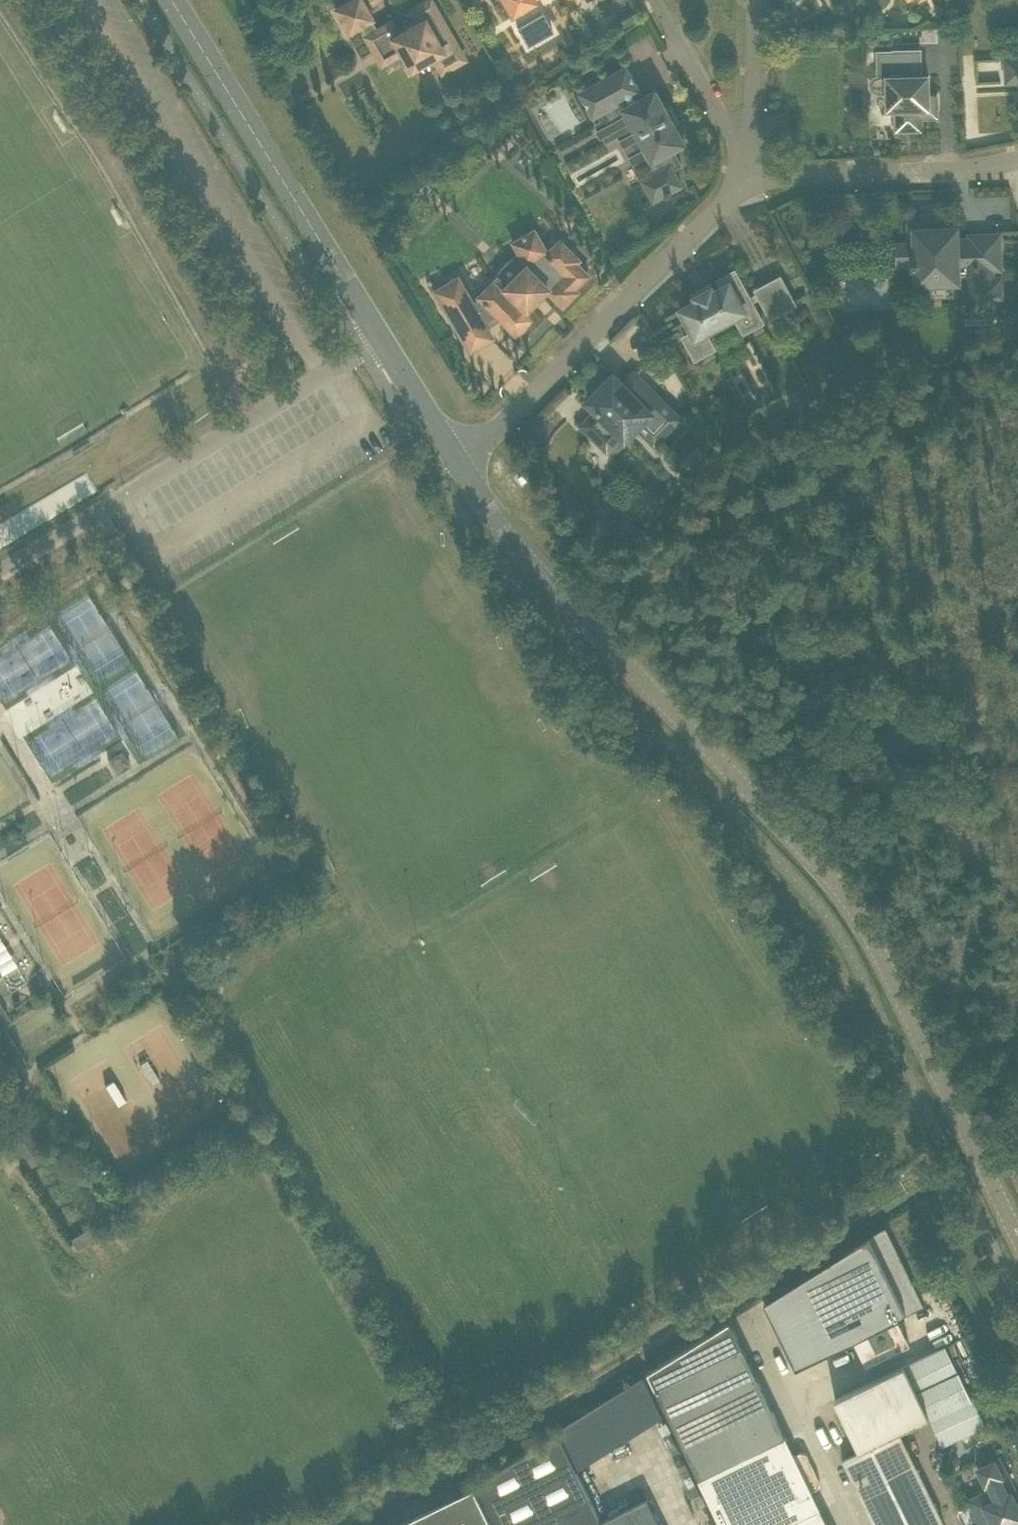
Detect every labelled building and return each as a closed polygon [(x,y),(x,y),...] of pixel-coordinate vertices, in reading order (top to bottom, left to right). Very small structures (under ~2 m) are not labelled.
[(336,10),(349,33),(361,26),(366,35),(365,36),(373,51),(375,50),(374,49),(384,44),(391,57),(391,58),(400,53),(410,70),(433,57),(441,72),(465,59),(431,0),(428,0),(410,10),(418,22),(398,34),(391,21),(377,29),(371,20),(372,20),(361,0),(353,0),(336,10)] [(511,19),(538,4),(536,0),(500,0),(511,19)] [(543,13),(517,28),(528,47),(554,32),(543,13)] [(875,90),(879,91),(887,91),(887,110),(895,110),(896,130),(903,130),(903,131),(915,131),(915,130),(922,129),(922,117),(938,117),(938,94),(930,94),(929,75),(921,75),(921,50),(894,50),(894,51),(878,51),(879,76),(875,77),(872,80),(871,84),(872,87),(875,90)] [(1006,55),(1006,62),(1007,82),(1017,81),(1017,55),(1006,55)] [(979,82),(999,83),(1000,60),(980,59),(979,82)] [(642,179),(654,201),(655,200),(656,202),(672,193),(671,191),(681,185),(682,185),(673,169),(682,164),(673,149),(684,143),(685,143),(675,124),(680,121),(671,105),(666,108),(655,90),(655,91),(639,99),(635,92),(639,90),(639,91),(640,90),(627,65),(626,66),(581,91),(580,91),(594,116),(595,115),(599,112),(603,119),(597,123),(600,128),(598,130),(602,137),(604,135),(607,141),(630,128),(655,173),(644,179),(643,179),(642,179)] [(940,224),(911,225),(911,243),(917,243),(917,263),(912,263),(912,267),(917,267),(918,282),(938,281),(960,281),(962,317),(997,315),(997,300),(1001,300),(1000,275),(995,275),(995,271),(999,271),(999,239),(970,240),(957,240),(956,228),(941,229),(940,224)] [(492,282),(478,296),(478,297),(472,303),(457,277),(434,291),(469,351),(492,337),(483,322),(496,315),(515,333),(517,332),(520,330),(522,329),(524,327),(526,324),(528,322),(529,319),(522,312),(524,310),(525,310),(546,289),(548,290),(547,291),(562,306),(576,291),(574,288),(587,274),(575,262),(578,259),(559,240),(546,253),(544,251),(545,251),(533,230),(524,235),(524,234),(520,236),(521,237),(512,242),(518,252),(513,255),(508,257),(502,264),(498,269),(496,273),(492,282)] [(743,333),(763,322),(735,271),(719,280),(723,286),(714,291),(712,287),(695,296),(698,300),(681,309),(694,332),(685,337),(694,354),(696,358),(715,347),(708,333),(736,319),(743,333)] [(767,307),(772,317),(796,305),(781,277),(757,290),(767,307)] [(679,418),(635,374),(624,385),(614,376),(589,401),(598,410),(584,425),(608,448),(622,434),(627,441),(640,429),(654,443),(679,418)] [(122,750),(108,759),(117,774),(131,765),(122,750)] [(10,1018),(0,1002),(0,1024),(10,1018)] [(886,1225),(764,1301),(796,1368),(854,1340),(867,1366),(910,1345),(897,1319),(908,1314),(925,1305),(886,1225)] [(757,1375),(742,1345),(730,1320),(648,1372),(670,1417),(757,1375)] [(964,1335),(952,1345),(968,1364),(979,1355),(964,1335)] [(946,1345),(835,1399),(860,1449),(899,1430),(917,1422),(929,1416),(926,1409),(919,1394),(960,1374),(946,1345)] [(771,1406),(757,1375),(670,1417),(685,1448),(771,1406)] [(786,1436),(771,1406),(685,1448),(699,1478),(786,1436)] [(843,1459),(876,1524),(941,1524),(944,1523),(899,1430),(860,1449),(861,1451),(843,1459)] [(499,1524),(581,1524),(599,1516),(558,1432),(477,1482),(499,1524)] [(699,1478),(722,1524),(785,1524),(820,1508),(812,1490),(819,1487),(821,1481),(807,1453),(801,1451),(795,1454),(786,1436),(699,1478)] [(969,1499),(977,1515),(982,1524),(1010,1524),(1017,1521),(1017,1504),(1007,1481),(1010,1479),(999,1455),(985,1462),(976,1466),(985,1486),(987,1485),(989,1489),(969,1499)] [(474,1486),(395,1524),(493,1524),(474,1486)] [(647,1499),(602,1521),(604,1524),(660,1524),(647,1499)] [(785,1524),(829,1524),(820,1508),(785,1524)]
